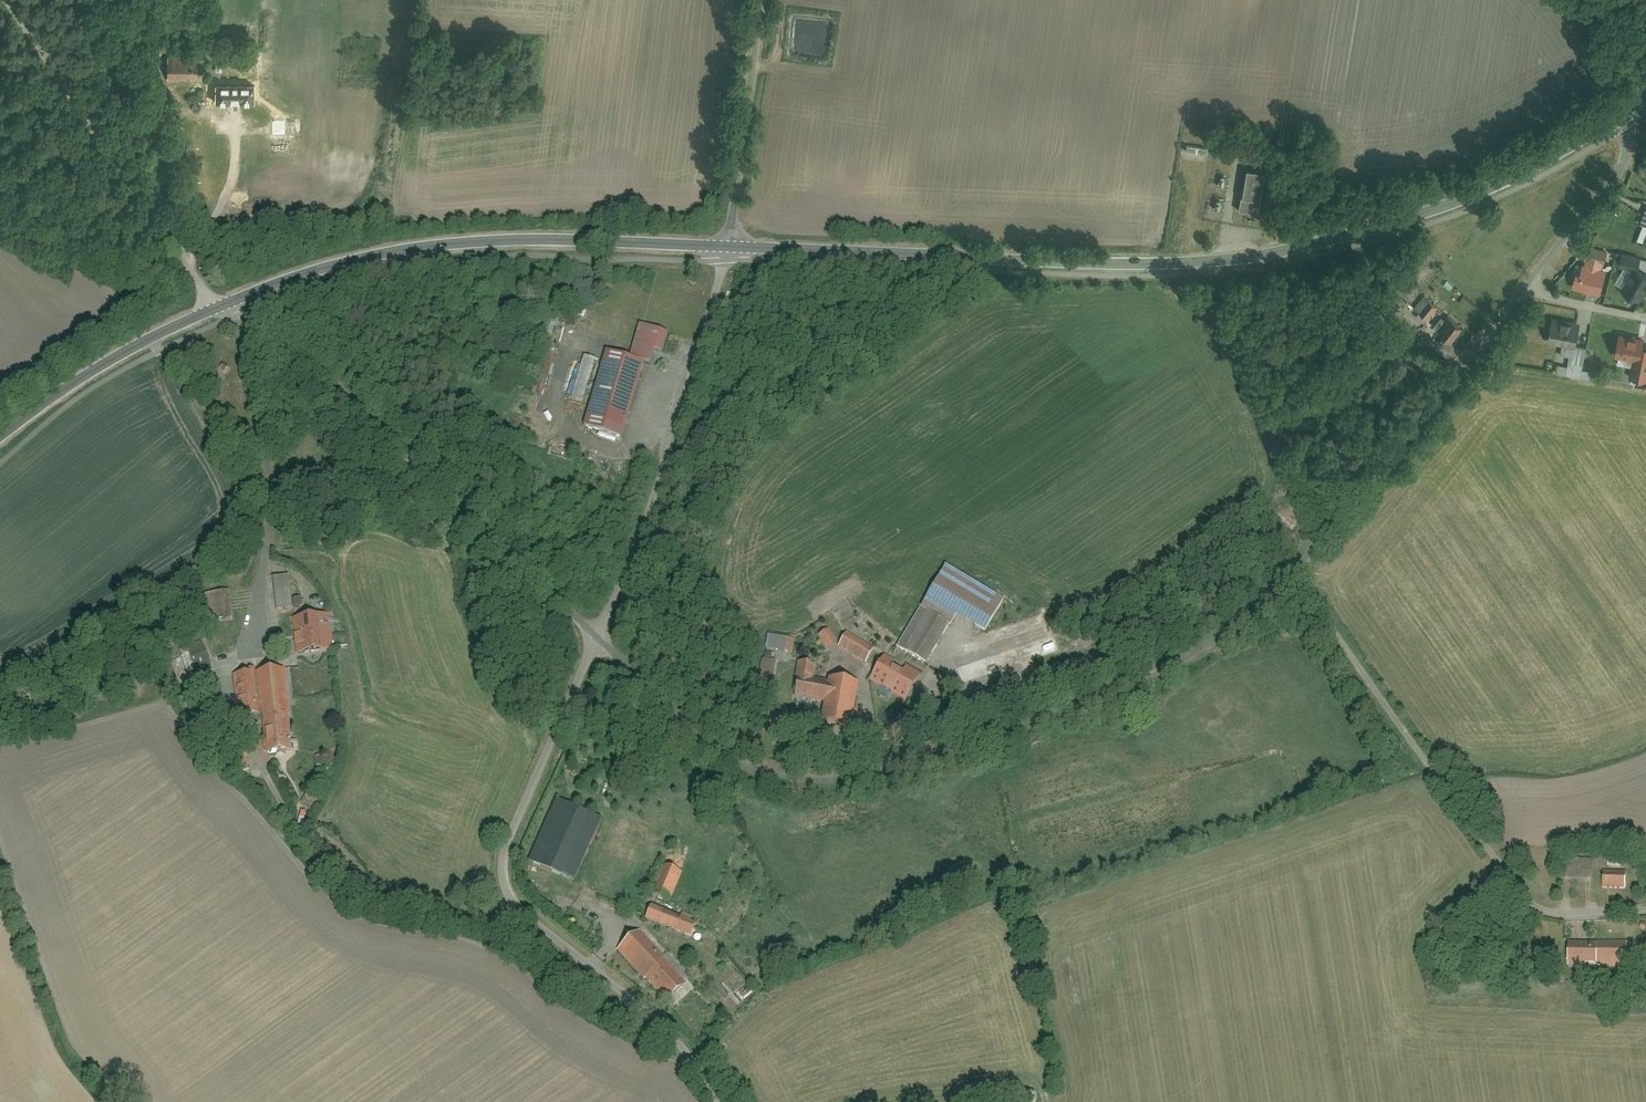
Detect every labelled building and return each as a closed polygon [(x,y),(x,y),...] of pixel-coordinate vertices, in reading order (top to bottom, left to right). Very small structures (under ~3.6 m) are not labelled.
[(167,57),(167,80),(193,80),(194,57),(167,57)] [(1247,170),(1239,211),(1257,214),(1264,174),(1247,170)] [(1586,255),(1582,271),(1577,270),(1572,289),(1599,296),(1604,277),(1600,276),(1604,259),(1586,255)] [(1638,260),(1622,256),(1620,266),(1636,270),(1638,260)] [(1622,293),(1640,303),(1645,292),(1645,276),(1635,270),(1622,293)] [(1414,311),(1427,321),(1437,308),(1423,298),(1414,311)] [(1550,319),(1545,342),(1571,348),(1566,374),(1581,378),(1587,349),(1577,347),(1581,325),(1550,319)] [(1438,334),(1454,347),(1465,332),(1449,320),(1438,334)] [(583,427),(623,439),(649,350),(662,354),(668,335),(639,326),(629,360),(605,353),(583,427)] [(1618,333),(1613,357),(1632,360),(1629,376),(1645,379),(1645,339),(1618,333)] [(583,358),(570,401),(582,405),(595,361),(583,358)] [(1004,603),(944,568),(924,601),(985,636),(1004,603)] [(286,576),(272,577),(275,610),(290,609),(286,576)] [(232,617),(228,583),(203,585),(207,620),(232,617)] [(905,701),(947,626),(917,610),(875,684),(905,701)] [(332,650),(328,614),(290,619),(294,654),(332,650)] [(828,631),(817,638),(826,651),(837,643),(828,631)] [(837,647),(867,664),(877,648),(846,631),(837,647)] [(768,636),(765,649),(791,654),(794,641),(768,636)] [(188,656),(197,675),(211,669),(203,649),(188,656)] [(813,665),(799,662),(792,698),(825,704),(822,722),(851,727),(859,685),(811,676),(813,665)] [(292,752),(284,670),(235,675),(239,717),(260,715),(264,754),(292,752)] [(227,758),(228,773),(247,771),(246,756),(227,758)] [(290,782),(286,797),(299,800),(303,786),(290,782)] [(601,821),(555,801),(526,863),(573,884),(601,821)] [(1565,856),(1564,881),(1591,882),(1592,858),(1565,856)] [(681,873),(662,865),(649,895),(669,903),(681,873)] [(1604,870),(1604,891),(1626,890),(1625,870),(1604,870)] [(655,907),(649,922),(689,937),(694,923),(655,907)] [(637,933),(616,952),(664,1003),(685,984),(637,933)] [(1567,969),(1625,967),(1624,942),(1566,943),(1567,969)]
